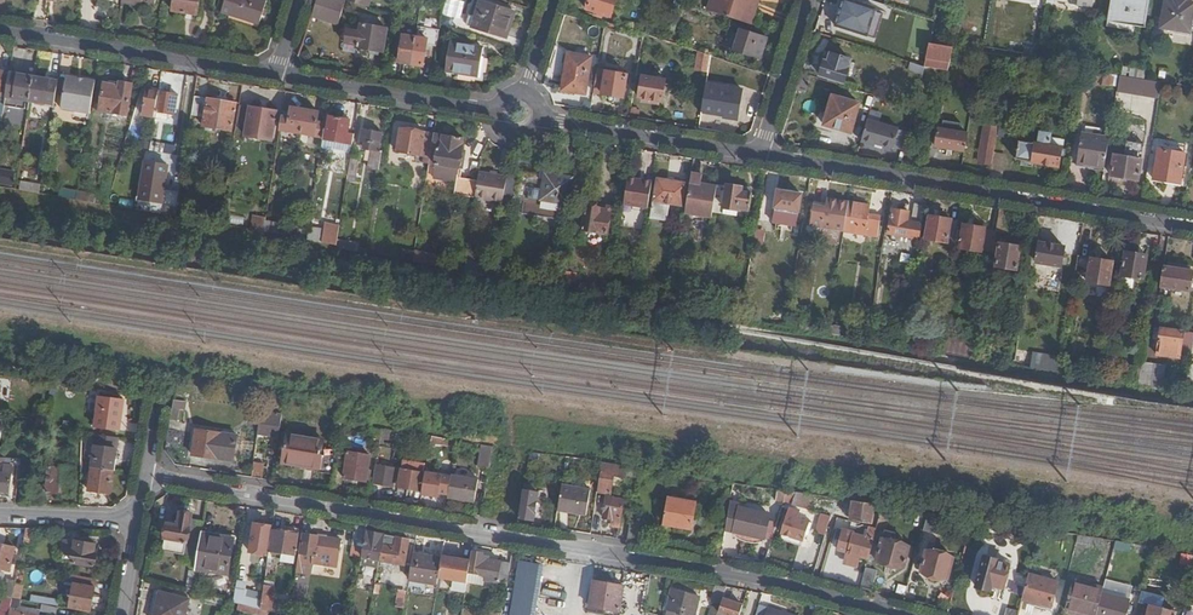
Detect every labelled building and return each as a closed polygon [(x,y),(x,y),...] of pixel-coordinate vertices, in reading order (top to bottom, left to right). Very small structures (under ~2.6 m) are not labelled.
[(173,12),(198,15),(201,0),(168,0),(167,2),(174,3),(173,12)] [(224,15),(263,26),(271,2),(265,0),(228,0),(224,15)] [(315,4),(343,12),(345,3),(344,2),(336,0),(316,0),(315,4)] [(345,3),(370,9),(372,0),(344,0),(344,2),(345,3)] [(588,9),(599,13),(598,15),(603,17),(604,15),(611,17),(617,0),(591,0),(588,9)] [(709,11),(748,23),(754,7),(751,2),(752,0),(712,0),(709,11)] [(752,24),(760,0),(758,0),(752,0),(751,2),(754,7),(748,23),(752,24)] [(879,35),(887,5),(867,0),(848,0),(841,25),(879,35)] [(1071,6),(1093,10),(1095,0),(1072,0),(1071,6)] [(1111,20),(1134,24),(1134,27),(1144,29),(1149,0),(1114,0),(1111,20)] [(1189,0),(1167,0),(1162,29),(1192,34),(1192,26),(1192,1),(1189,0)] [(516,13),(481,3),(474,28),(506,38),(511,23),(514,23),(516,13)] [(382,52),(385,29),(361,25),(360,33),(347,31),(345,44),(357,45),(357,48),(382,52)] [(427,43),(439,45),(441,30),(418,26),(416,37),(412,64),(423,66),(427,43)] [(769,38),(741,30),(735,51),(762,60),(769,38)] [(401,62),(412,64),(416,37),(406,35),(401,62)] [(484,49),(452,43),(448,71),(480,76),(484,49)] [(926,66),(949,70),(954,47),(931,43),(926,66)] [(709,72),(712,56),(700,52),(698,71),(709,72)] [(592,58),(570,54),(564,91),(587,94),(592,58)] [(824,62),(820,75),(843,83),(850,60),(830,54),(827,62),(824,62)] [(907,70),(921,73),(923,66),(909,63),(907,70)] [(600,70),(596,93),(625,98),(629,75),(600,70)] [(1110,74),(1096,71),(1094,83),(1111,85),(1112,76),(1110,76),(1110,74)] [(805,92),(810,75),(802,73),(797,90),(805,92)] [(35,78),(10,74),(6,97),(31,101),(35,78)] [(92,115),(98,82),(68,77),(63,110),(92,115)] [(663,102),(666,81),(645,77),(641,98),(663,102)] [(1114,113),(1153,117),(1157,81),(1118,77),(1114,113)] [(60,82),(35,78),(31,101),(56,106),(60,82)] [(122,86),(106,83),(102,111),(128,115),(134,84),(123,82),(122,86)] [(744,89),(707,83),(704,111),(727,114),(726,118),(739,120),(744,89)] [(160,92),(160,90),(148,88),(143,116),(155,118),(155,112),(160,92)] [(178,95),(160,92),(155,112),(173,116),(178,95)] [(859,103),(833,96),(825,125),(851,133),(859,103)] [(209,100),(195,98),(191,123),(232,130),(237,103),(210,98),(209,100)] [(278,112),(240,105),(238,123),(248,125),(246,136),(273,141),(278,112)] [(292,117),(284,116),(282,130),(303,133),(307,109),(294,107),(292,117)] [(320,111),(307,109),(303,133),(324,137),(325,129),(327,123),(318,121),(320,111)] [(325,129),(324,137),(324,139),(354,144),(356,133),(350,132),(352,119),(331,116),(329,130),(325,129)] [(1069,119),(1057,117),(1055,129),(1067,131),(1069,119)] [(868,120),(861,143),(874,147),(876,144),(893,148),(898,128),(868,120)] [(941,121),(937,146),(962,151),(965,133),(959,131),(960,124),(941,121)] [(981,163),(993,165),(999,126),(987,124),(981,163)] [(433,152),(436,135),(403,129),(399,151),(426,156),(424,163),(430,163),(433,152)] [(381,168),(384,151),(381,150),(383,134),(364,130),(362,148),(373,149),(370,166),(381,168)] [(1039,144),(1020,141),(1017,159),(1060,168),(1063,149),(1050,146),(1052,134),(1042,133),(1039,144)] [(464,139),(436,135),(433,152),(438,153),(436,165),(438,166),(459,168),(464,139)] [(1105,168),(1106,158),(1109,139),(1081,135),(1076,163),(1105,168)] [(1105,168),(1104,173),(1111,174),(1111,177),(1139,181),(1144,145),(1127,143),(1125,158),(1115,156),(1114,160),(1106,158),(1105,168)] [(1159,150),(1155,180),(1181,184),(1186,155),(1159,150)] [(360,160),(351,159),(349,173),(358,175),(360,160)] [(147,162),(140,199),(161,203),(168,165),(147,162)] [(460,169),(459,168),(438,166),(435,179),(456,182),(458,178),(460,169)] [(18,171),(3,167),(0,177),(0,181),(14,185),(18,171)] [(570,204),(575,177),(546,172),(543,188),(531,186),(529,198),(522,197),(521,202),(525,203),(523,213),(566,221),(569,206),(570,206),(570,204)] [(508,177),(480,173),(478,182),(476,198),(503,203),(508,177)] [(703,177),(692,175),(685,215),(712,219),(715,205),(718,188),(701,186),(703,177)] [(582,178),(575,177),(570,204),(577,205),(582,178)] [(478,182),(458,178),(456,182),(454,194),(476,198),(478,182)] [(719,178),(718,188),(715,205),(759,213),(760,209),(762,195),(728,189),(729,180),(719,178)] [(653,182),(630,179),(625,205),(648,209),(653,182)] [(687,184),(658,179),(651,219),(667,222),(670,204),(684,206),(687,184)] [(20,187),(38,191),(40,184),(22,180),(20,187)] [(96,194),(78,191),(76,201),(95,203),(96,194)] [(801,195),(778,191),(775,208),(799,212),(801,195)] [(844,232),(848,203),(828,200),(826,208),(814,206),(810,226),(844,232)] [(869,207),(848,203),(844,232),(877,237),(880,217),(868,215),(869,207)] [(920,239),(926,205),(915,203),(912,222),(908,221),(909,213),(893,211),(890,234),(920,239)] [(602,209),(588,207),(585,229),(609,233),(612,213),(602,211),(602,209)] [(769,211),(760,209),(756,232),(765,234),(769,211)] [(1012,212),(1001,210),(997,231),(1009,234),(1012,212)] [(265,230),(266,215),(252,215),(251,229),(265,230)] [(959,225),(959,221),(931,217),(928,240),(955,245),(959,225)] [(307,239),(319,241),(322,227),(310,225),(307,239)] [(326,243),(337,244),(340,227),(329,225),(326,243)] [(997,231),(959,225),(955,245),(955,249),(993,255),(995,243),(997,231)] [(1021,247),(995,243),(993,255),(991,266),(1018,270),(1021,247)] [(1065,247),(1041,243),(1038,263),(1062,267),(1065,247)] [(413,262),(415,252),(404,249),(402,260),(413,262)] [(1126,253),(1120,290),(1132,292),(1135,277),(1144,279),(1147,257),(1126,253)] [(1113,262),(1080,256),(1077,273),(1089,275),(1088,281),(1110,285),(1113,262)] [(1037,268),(1036,287),(1059,288),(1060,269),(1037,268)] [(1165,269),(1161,300),(1172,302),(1173,291),(1191,294),(1192,279),(1192,274),(1165,269)] [(576,275),(565,273),(563,290),(573,292),(576,275)] [(801,323),(799,330),(815,333),(816,326),(801,323)] [(1192,348),(1192,334),(1162,329),(1160,343),(1157,356),(1179,360),(1180,356),(1192,357),(1192,348)] [(940,337),(937,354),(975,360),(978,343),(940,337)] [(1055,370),(1058,355),(1033,351),(1030,366),(1055,370)] [(1168,368),(1144,364),(1140,388),(1164,392),(1168,368)] [(1137,388),(1140,370),(1128,367),(1125,386),(1137,388)] [(1094,373),(1093,380),(1100,381),(1101,374),(1094,373)] [(101,396),(96,426),(120,429),(124,399),(101,396)] [(173,408),(181,409),(182,401),(174,400),(173,408)] [(173,408),(171,419),(179,420),(181,409),(173,408)] [(261,412),(259,429),(271,432),(271,435),(279,437),(283,415),(261,412)] [(239,436),(198,429),(194,454),(235,461),(239,436)] [(372,437),(380,439),(382,429),(373,429),(372,437)] [(382,429),(380,439),(389,441),(391,431),(382,429)] [(323,441),(288,435),(283,462),(317,467),(320,454),(322,455),(323,441)] [(96,446),(93,468),(114,471),(117,449),(96,446)] [(482,463),(492,465),(495,447),(485,446),(482,463)] [(338,449),(336,462),(347,464),(344,477),(366,481),(370,455),(338,449)] [(254,461),(251,477),(262,479),(264,463),(254,461)] [(8,493),(12,464),(0,462),(0,492),(8,493)] [(603,464),(598,492),(611,495),(614,477),(625,479),(625,475),(638,478),(640,470),(603,464)] [(397,468),(379,465),(375,483),(394,485),(397,468)] [(74,468),(48,467),(47,493),(73,494),(74,468)] [(114,471),(93,468),(90,489),(110,492),(114,471)] [(402,469),(399,486),(423,491),(426,473),(402,469)] [(423,491),(423,493),(433,495),(434,491),(450,494),(452,478),(442,477),(442,475),(426,473),(423,491)] [(450,494),(449,498),(477,503),(481,480),(453,475),(452,478),(450,494)] [(562,485),(558,509),(585,514),(589,489),(562,485)] [(513,490),(491,486),(487,504),(506,507),(507,499),(511,500),(513,490)] [(524,490),(519,518),(534,520),(534,517),(535,511),(543,512),(546,494),(524,490)] [(777,501),(785,502),(788,493),(779,491),(777,501)] [(788,493),(785,502),(792,503),(795,493),(788,493)] [(830,512),(832,499),(809,495),(807,508),(830,512)] [(624,500),(607,497),(603,517),(612,518),(611,526),(619,527),(624,500)] [(695,502),(669,498),(665,523),(690,528),(695,502)] [(875,505),(855,503),(851,520),(871,524),(875,505)] [(730,506),(726,530),(765,536),(769,513),(730,506)] [(783,534),(804,541),(809,522),(799,519),(801,512),(790,508),(783,534)] [(876,530),(868,560),(903,570),(909,548),(894,544),(896,534),(883,531),(888,512),(882,510),(876,530)] [(203,532),(205,520),(192,518),(192,514),(181,512),(179,525),(169,523),(162,551),(198,558),(203,532)] [(812,531),(823,534),(829,515),(819,512),(812,531)] [(631,521),(627,540),(637,542),(641,523),(631,521)] [(813,524),(809,522),(805,536),(809,537),(813,524)] [(267,553),(272,526),(257,524),(253,551),(267,553)] [(352,545),(364,547),(366,532),(367,528),(355,526),(352,545)] [(32,547),(37,529),(28,528),(25,545),(32,547)] [(271,551),(281,553),(294,555),(298,533),(275,528),(271,551)] [(876,530),(869,528),(866,540),(853,537),(854,534),(843,531),(837,552),(868,560),(876,530)] [(235,538),(203,532),(198,558),(197,568),(229,574),(235,538)] [(363,555),(381,559),(385,536),(366,532),(364,547),(363,555)] [(304,534),(301,553),(299,552),(297,572),(309,574),(311,563),(336,567),(341,540),(304,534)] [(802,546),(804,541),(783,534),(781,540),(802,546)] [(385,536),(381,559),(405,563),(409,540),(385,536)] [(96,552),(98,544),(77,541),(76,543),(67,541),(64,560),(96,566),(99,553),(96,552)] [(16,547),(0,543),(0,568),(10,570),(16,547)] [(485,579),(506,583),(509,563),(488,559),(488,556),(483,555),(483,552),(474,551),(475,546),(472,545),(470,561),(466,589),(470,590),(473,574),(485,576),(485,579)] [(294,555),(281,553),(280,560),(293,563),(294,555)] [(952,560),(926,553),(920,573),(947,581),(952,560)] [(409,580),(437,585),(442,559),(414,554),(409,580)] [(465,592),(466,589),(470,561),(442,557),(442,559),(437,585),(437,588),(452,590),(465,592)] [(1009,567),(985,559),(977,588),(990,593),(992,586),(1003,590),(1009,567)] [(539,566),(522,563),(512,614),(531,614),(539,566)] [(866,568),(859,588),(871,592),(877,572),(866,568)] [(187,585),(194,586),(196,570),(190,569),(187,585)] [(378,572),(374,592),(384,594),(385,588),(383,587),(385,573),(378,572)] [(360,574),(357,588),(365,589),(367,578),(363,577),(363,575),(360,574)] [(92,610),(96,586),(90,586),(91,578),(76,575),(70,606),(92,610)] [(1029,576),(1022,601),(1051,608),(1058,583),(1029,576)] [(7,595),(14,597),(17,581),(10,580),(7,595)] [(619,612),(624,586),(593,581),(589,607),(619,612)] [(1098,614),(1103,595),(1104,590),(1075,583),(1066,612),(1077,614),(1078,609),(1098,614)] [(285,614),(291,614),(292,608),(273,603),(275,588),(265,586),(263,598),(262,609),(269,611),(285,614)] [(717,586),(713,599),(716,600),(710,614),(718,614),(727,588),(717,586)] [(245,589),(236,587),(235,602),(262,609),(263,598),(245,595),(245,589)] [(397,606),(407,607),(409,590),(399,588),(397,606)] [(664,614),(692,614),(697,595),(671,588),(664,614)] [(451,600),(464,602),(465,592),(452,590),(451,600)] [(191,598),(161,591),(154,614),(186,614),(191,598)] [(1136,614),(1176,614),(1162,610),(1165,598),(1143,592),(1136,614)] [(14,597),(7,595),(4,595),(0,608),(11,612),(11,609),(14,597)] [(46,608),(59,609),(60,596),(32,595),(32,601),(46,602),(46,608)] [(1097,614),(1126,614),(1129,603),(1103,595),(1098,614),(1097,614)] [(21,605),(22,599),(14,597),(11,609),(18,611),(19,604),(21,605)] [(269,611),(262,609),(235,602),(233,607),(261,614),(268,614),(269,611)] [(756,614),(791,614),(760,605),(756,614)]
